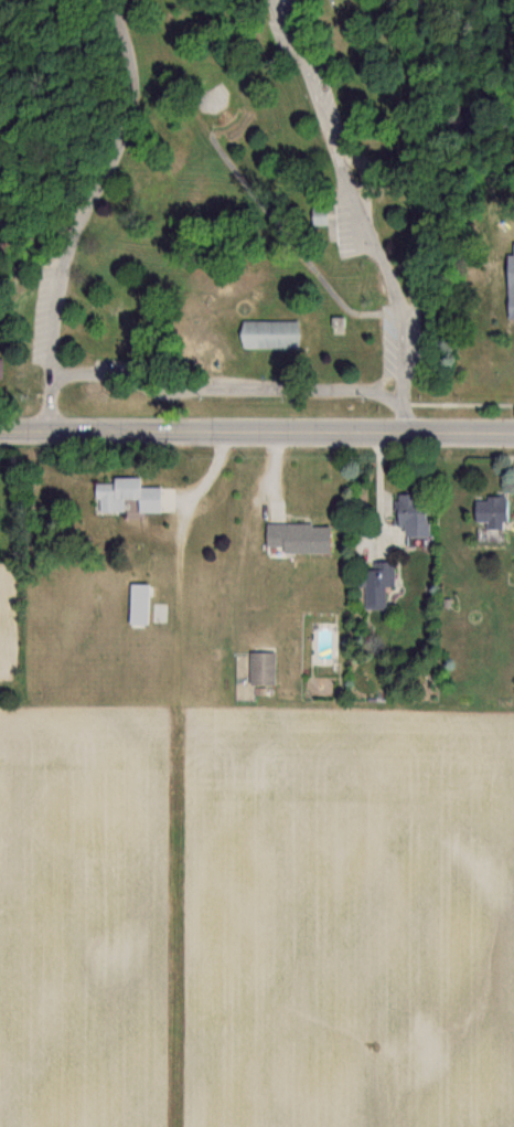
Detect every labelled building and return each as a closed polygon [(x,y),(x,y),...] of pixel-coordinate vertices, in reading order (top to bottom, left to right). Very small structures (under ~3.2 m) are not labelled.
[(513,317),(513,284),(501,285),(502,317),(513,317)] [(246,322),(300,321),(300,349),(246,350),(246,322)] [(157,486),(137,486),(137,476),(107,476),(106,482),(92,482),(92,513),(121,513),(121,499),(133,500),(133,512),(157,513),(157,486)] [(393,525),(400,525),(400,535),(424,535),(424,493),(393,493),(393,525)] [(503,525),(503,496),(472,496),(472,525),(503,525)] [(325,524),(262,523),(261,551),(325,551),(325,524)] [(393,563),(363,563),(363,609),(383,609),(383,586),(393,586),(393,563)] [(128,626),(151,626),(151,583),(128,583),(128,626)] [(247,685),(273,685),(273,652),(247,652),(247,685)]
